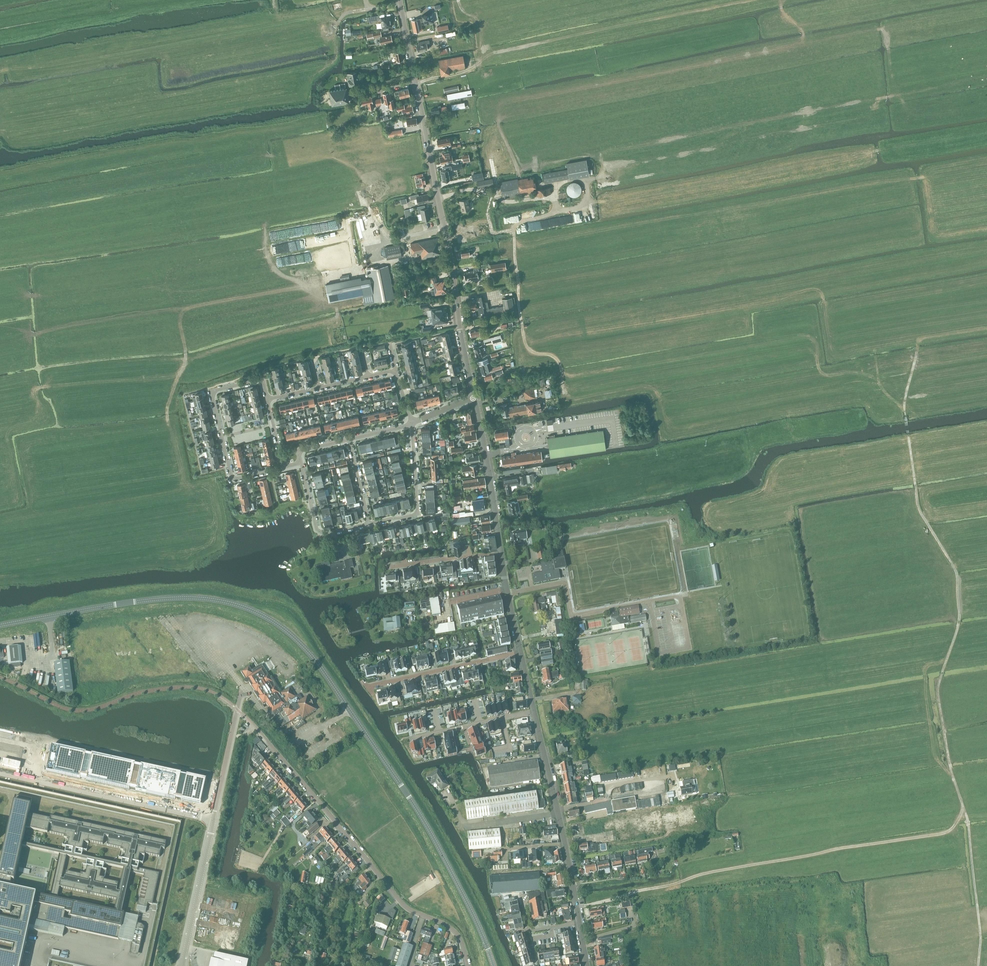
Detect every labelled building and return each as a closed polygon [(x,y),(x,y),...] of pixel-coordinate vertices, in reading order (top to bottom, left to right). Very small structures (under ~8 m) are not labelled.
[(367,22),(373,21),(379,20),(381,20),(382,28),(391,26),(390,16),(381,18),(379,18),(378,15),(367,17),(367,22)] [(421,25),(413,27),(414,33),(415,39),(424,37),(423,32),(422,29),(425,28),(426,32),(433,30),(435,30),(435,27),(434,20),(431,21),(424,22),(424,25),(421,25)] [(448,24),(437,27),(438,33),(449,30),(448,24)] [(373,33),(366,35),(367,40),(374,38),(373,37),(381,35),(381,31),(373,33)] [(380,37),(381,44),(392,41),(391,35),(380,37)] [(418,51),(428,49),(427,47),(430,46),(429,40),(418,42),(418,44),(416,44),(418,51)] [(395,56),(396,61),(403,60),(401,51),(393,53),(394,57),(395,56)] [(463,56),(451,59),(438,61),(441,75),(450,73),(450,71),(465,67),(463,56)] [(346,74),(349,86),(358,83),(356,72),(346,74)] [(349,101),(346,87),(340,88),(340,84),(335,85),(335,89),(329,90),(332,104),(349,101)] [(398,90),(394,91),(395,94),(399,94),(400,97),(410,95),(408,88),(398,90)] [(447,94),(448,100),(472,96),(471,90),(447,94)] [(382,93),(385,104),(389,103),(390,109),(395,108),(393,99),(392,99),(390,93),(389,93),(388,92),(382,93)] [(372,102),(373,102),(372,96),(370,97),(370,95),(360,97),(362,105),(368,103),(369,109),(374,108),(372,102)] [(411,105),(411,104),(404,105),(404,104),(396,106),(397,110),(402,109),(403,113),(414,111),(412,105),(411,105)] [(431,109),(432,115),(440,114),(439,110),(441,110),(441,111),(447,110),(446,106),(441,107),(440,105),(438,105),(438,108),(431,109)] [(450,137),(437,139),(438,146),(451,143),(450,137)] [(440,157),(441,163),(453,161),(456,160),(455,155),(452,156),(451,151),(442,152),(443,156),(440,157)] [(570,178),(590,174),(587,158),(568,162),(568,169),(570,178)] [(443,170),(440,171),(443,181),(445,181),(445,182),(449,181),(448,180),(450,180),(449,175),(451,174),(450,169),(451,169),(451,166),(443,167),(443,170)] [(567,169),(543,174),(545,183),(568,178),(567,169)] [(417,178),(415,178),(417,187),(420,186),(421,186),(426,185),(424,176),(423,177),(422,174),(416,175),(417,178)] [(517,179),(500,182),(500,183),(502,196),(503,198),(521,194),(534,192),(533,187),(536,187),(535,181),(534,181),(533,178),(528,179),(528,178),(517,180),(517,179)] [(492,179),(477,182),(478,187),(493,185),(492,179)] [(581,189),(581,188),(581,186),(580,185),(579,184),(578,183),(577,182),(576,182),(574,182),(573,182),(571,182),(570,183),(569,184),(568,185),(567,186),(566,188),(566,189),(566,190),(567,191),(567,193),(568,194),(569,195),(571,196),(573,197),(575,196),(576,196),(578,195),(579,195),(580,194),(581,192),(581,190),(581,189)] [(535,190),(536,196),(551,193),(550,187),(535,190)] [(411,200),(417,198),(418,204),(429,201),(428,193),(419,195),(418,194),(410,195),(411,200)] [(459,201),(462,211),(470,210),(468,199),(459,201)] [(421,213),(422,220),(430,218),(428,208),(425,209),(425,205),(417,207),(419,214),(421,213)] [(440,244),(439,237),(410,243),(413,255),(421,254),(422,258),(442,254),(441,248),(440,244)] [(404,244),(399,245),(399,244),(385,247),(387,259),(402,256),(401,252),(405,251),(404,244)] [(469,250),(461,251),(461,253),(461,254),(461,256),(462,256),(462,257),(470,256),(469,252),(472,252),(472,249),(469,249),(469,250)] [(490,265),(491,272),(506,270),(505,263),(490,265)] [(377,265),(367,267),(370,280),(374,301),(394,297),(388,265),(378,267),(377,265)] [(464,272),(465,279),(472,278),(473,279),(475,278),(478,277),(477,272),(482,271),(482,267),(473,268),(474,270),(469,271),(468,271),(464,272)] [(431,283),(433,282),(435,289),(431,290),(432,294),(435,293),(435,294),(446,292),(444,280),(437,282),(436,275),(430,276),(431,283)] [(360,278),(326,284),(329,302),(364,295),(361,282),(360,278)] [(370,280),(361,282),(364,295),(365,303),(374,301),(370,280)] [(403,287),(404,295),(411,294),(410,289),(408,289),(407,286),(403,287)] [(482,299),(481,296),(475,297),(475,300),(467,301),(469,310),(478,308),(479,317),(485,316),(482,299)] [(514,296),(502,299),(505,313),(516,310),(514,296)] [(483,299),(482,299),(485,316),(499,314),(504,313),(503,306),(489,308),(487,302),(484,302),(483,299)] [(445,307),(432,309),(431,309),(432,316),(433,316),(447,315),(447,312),(446,312),(446,308),(446,307),(445,307)] [(447,315),(433,316),(432,316),(433,323),(433,324),(447,322),(448,322),(447,317),(448,317),(447,315)] [(471,334),(471,337),(480,335),(480,337),(484,336),(484,335),(488,334),(487,332),(483,333),(480,333),(478,328),(470,330),(470,331),(469,331),(470,333),(471,334)] [(493,342),(501,340),(499,335),(483,340),(485,344),(492,341),(493,342)] [(403,352),(410,350),(413,350),(411,341),(402,343),(403,346),(402,346),(403,352)] [(474,347),(477,358),(485,356),(482,344),(474,347)] [(349,358),(352,357),(358,356),(357,350),(353,351),(353,349),(347,351),(349,358)] [(380,357),(380,359),(382,366),(388,365),(387,364),(390,363),(388,355),(380,357)] [(299,369),(302,368),(309,367),(307,361),(301,362),(301,361),(297,362),(299,369)] [(488,362),(479,365),(482,374),(502,368),(501,365),(491,368),(491,370),(490,370),(488,362)] [(273,375),(280,373),(283,373),(281,366),(278,367),(278,368),(272,369),(273,375)] [(361,367),(352,369),(353,375),(362,373),(361,367)] [(493,378),(492,375),(496,374),(495,370),(491,371),(492,372),(484,375),(485,380),(493,378)] [(454,386),(451,387),(452,394),(458,392),(456,382),(459,381),(458,376),(452,378),(453,382),(454,386)] [(311,378),(305,380),(302,380),(303,386),(313,384),(311,378)] [(250,390),(251,395),(258,393),(256,387),(253,388),(253,386),(246,388),(247,391),(250,390)] [(524,391),(525,400),(535,398),(534,389),(524,391)] [(346,390),(340,391),(342,398),(345,397),(348,407),(350,407),(349,404),(348,400),(347,397),(346,390)] [(193,401),(197,400),(203,398),(202,392),(199,393),(199,391),(195,392),(196,397),(195,398),(195,397),(193,398),(193,401)] [(221,396),(223,401),(230,400),(229,396),(232,396),(232,393),(221,396)] [(432,393),(433,396),(434,403),(440,402),(439,395),(435,396),(435,393),(432,393)] [(540,401),(526,403),(528,413),(542,411),(540,401)] [(503,416),(509,414),(508,407),(507,403),(501,404),(503,416)] [(526,403),(508,407),(509,414),(510,417),(528,413),(526,403)] [(196,412),(199,411),(206,410),(205,404),(198,406),(196,406),(197,408),(196,409),(196,412)] [(472,410),(465,412),(468,425),(475,423),(472,410)] [(199,423),(202,423),(209,421),(207,415),(201,417),(198,418),(199,423)] [(290,428),(291,432),(293,439),(299,437),(297,431),(294,432),(292,425),(290,425),(290,428)] [(507,430),(494,432),(495,437),(496,439),(498,438),(505,437),(506,447),(510,446),(507,430)] [(541,453),(542,457),(550,456),(550,457),(605,450),(603,430),(555,437),(554,434),(554,435),(554,436),(549,437),(549,435),(549,437),(547,438),(549,452),(541,453)] [(205,436),(202,437),(203,440),(206,439),(213,437),(211,431),(209,432),(204,433),(205,436)] [(477,440),(476,432),(471,433),(471,431),(464,433),(465,442),(477,440)] [(394,436),(388,437),(390,445),(393,444),(394,447),(399,445),(398,440),(395,441),(394,435),(394,436)] [(332,450),(326,452),(328,459),(331,459),(332,462),(334,461),(334,458),(332,450)] [(541,451),(501,456),(503,466),(542,460),(542,457),(541,453),(541,451)] [(479,460),(478,455),(473,455),(473,452),(465,454),(467,463),(479,460)] [(398,453),(389,455),(390,455),(391,461),(399,459),(398,453)] [(432,458),(431,458),(431,469),(438,468),(438,458),(444,458),(443,454),(438,455),(432,455),(432,458)] [(363,461),(364,467),(373,465),(371,459),(372,459),(363,461)] [(392,465),(390,465),(390,467),(400,465),(399,459),(391,461),(392,465)] [(571,462),(556,464),(541,467),(542,474),(557,471),(556,467),(559,466),(560,469),(563,469),(568,468),(567,468),(571,468),(571,462)] [(469,471),(468,470),(470,469),(471,474),(478,473),(476,464),(462,466),(463,472),(469,471)] [(339,467),(340,473),(348,471),(347,465),(348,465),(339,467)] [(438,468),(431,469),(432,479),(433,479),(433,482),(442,482),(442,479),(439,479),(438,468)] [(293,472),(286,474),(286,477),(287,480),(295,478),(293,472)] [(313,474),(314,480),(322,479),(321,472),(313,474)] [(526,475),(528,483),(535,481),(533,474),(526,475)] [(510,485),(518,484),(517,476),(503,479),(504,486),(505,486),(506,493),(513,492),(513,491),(511,492),(510,485)] [(463,480),(464,488),(473,487),(474,488),(486,486),(485,477),(478,478),(463,480)] [(259,480),(261,486),(268,485),(266,478),(259,480)] [(295,478),(287,480),(289,487),(296,485),(295,478)] [(322,479),(314,480),(316,487),(324,485),(325,485),(324,481),(323,482),(322,479)] [(396,488),(395,489),(396,491),(406,488),(406,486),(405,486),(404,482),(396,484),(397,488),(396,488)] [(237,485),(239,492),(246,490),(245,483),(237,485)] [(261,486),(262,493),(269,491),(268,485),(261,486)] [(296,485),(289,487),(290,493),(297,491),(296,485)] [(317,491),(318,497),(326,495),(325,489),(317,491)] [(262,493),(264,499),(271,497),(269,491),(262,493)] [(291,495),(290,495),(291,499),(292,499),(299,497),(297,491),(290,493),(291,495)] [(354,494),(346,496),(347,502),(356,500),(355,498),(354,494)] [(326,495),(318,497),(320,504),(328,502),(326,495)] [(408,498),(402,499),(404,507),(410,506),(409,502),(412,501),(411,495),(408,496),(408,497),(408,498)] [(508,502),(510,515),(517,513),(517,512),(520,512),(519,507),(521,507),(521,505),(519,506),(518,501),(515,502),(515,501),(508,502)] [(322,514),(330,512),(328,506),(329,506),(320,508),(321,508),(322,514)] [(490,521),(489,515),(480,516),(481,523),(490,521)] [(331,518),(323,520),(324,520),(325,525),(324,526),(329,525),(330,527),(334,526),(333,524),(332,524),(332,522),(335,521),(334,517),(331,518)] [(451,519),(452,525),(470,523),(469,517),(451,519)] [(481,525),(482,532),(491,531),(490,524),(481,525)] [(381,529),(376,530),(377,538),(378,541),(383,540),(383,541),(384,541),(383,537),(381,529)] [(365,533),(364,533),(366,541),(369,540),(370,542),(372,541),(370,531),(368,532),(368,531),(367,531),(365,532),(365,533)] [(526,532),(509,534),(512,548),(518,547),(518,546),(521,545),(520,541),(527,539),(526,532)] [(359,540),(356,541),(359,552),(362,552),(360,543),(360,542),(366,541),(364,533),(358,534),(359,540)] [(497,549),(496,543),(495,536),(484,537),(486,549),(490,549),(490,550),(497,549)] [(460,543),(453,544),(455,554),(461,553),(461,547),(464,547),(463,540),(459,541),(460,543)] [(537,551),(538,561),(545,560),(543,550),(537,551)] [(556,560),(540,563),(542,572),(532,574),(534,584),(558,579),(556,570),(566,568),(562,551),(554,553),(556,560)] [(493,558),(482,560),(483,566),(494,564),(493,558)] [(322,565),(315,566),(316,574),(318,573),(319,573),(321,583),(340,578),(341,581),(352,578),(350,568),(353,568),(352,560),(344,562),(344,563),(331,566),(330,566),(329,562),(321,564),(322,565)] [(471,561),(465,562),(467,574),(473,573),(473,574),(476,574),(475,567),(472,567),(471,561)] [(467,574),(465,562),(460,563),(461,570),(457,571),(458,578),(462,577),(462,575),(467,574)] [(715,581),(720,580),(718,565),(712,565),(715,581)] [(451,566),(445,567),(447,578),(453,578),(456,578),(455,571),(452,572),(451,566)] [(447,578),(445,567),(440,567),(440,573),(437,574),(438,580),(442,580),(442,579),(447,578)] [(414,569),(408,570),(410,582),(415,581),(416,582),(419,582),(418,575),(415,576),(414,569)] [(403,577),(400,578),(401,584),(405,584),(404,582),(410,582),(408,570),(407,570),(403,571),(402,571),(403,577)] [(432,570),(422,572),(423,581),(428,581),(428,578),(433,577),(432,570)] [(399,582),(398,575),(385,577),(386,587),(391,586),(390,583),(399,582)] [(547,598),(555,597),(556,607),(561,606),(559,596),(559,593),(557,593),(538,596),(539,598),(547,596),(547,598)] [(461,624),(504,615),(499,596),(457,605),(461,624)] [(532,600),(535,614),(546,612),(545,605),(540,606),(540,604),(545,603),(544,598),(539,599),(532,600)] [(434,614),(434,615),(440,615),(438,599),(430,600),(432,615),(434,614)] [(638,606),(619,609),(620,617),(639,614),(638,606)] [(555,608),(557,620),(554,620),(556,635),(563,634),(559,608),(555,608)] [(612,626),(630,623),(629,616),(619,618),(618,612),(610,613),(612,626)] [(645,615),(630,617),(631,623),(646,620),(645,615)] [(383,620),(384,631),(400,629),(399,618),(383,620)] [(504,619),(493,622),(495,628),(506,626),(504,619)] [(506,626),(495,628),(496,635),(507,632),(506,626)] [(507,632),(496,635),(498,641),(509,639),(507,632)] [(509,639),(498,641),(499,647),(506,646),(510,645),(509,639)] [(544,642),(544,643),(537,645),(538,650),(550,648),(548,641),(544,642)] [(473,646),(468,647),(471,657),(476,655),(474,650),(478,649),(476,642),(473,643),(473,646)] [(7,648),(8,664),(11,664),(11,668),(15,667),(15,666),(16,666),(16,667),(21,667),(20,663),(23,663),(21,646),(7,648)] [(499,647),(486,650),(487,657),(493,656),(491,651),(494,650),(506,647),(506,646),(499,647)] [(461,659),(458,649),(454,651),(453,647),(449,648),(451,655),(454,654),(455,660),(461,659)] [(441,653),(440,653),(443,664),(444,664),(448,663),(449,663),(447,656),(450,655),(449,648),(445,649),(446,652),(441,653)] [(539,651),(541,659),(552,657),(551,649),(547,650),(539,651)] [(434,653),(431,654),(432,660),(436,659),(437,666),(443,664),(440,653),(441,653),(440,651),(434,652),(434,653)] [(426,656),(420,657),(423,669),(429,667),(427,662),(431,661),(429,654),(426,655),(426,656)] [(423,669),(420,657),(415,658),(411,658),(413,665),(416,664),(417,670),(423,669)] [(552,657),(541,659),(542,666),(553,664),(552,657)] [(404,659),(399,660),(401,672),(407,671),(406,665),(409,664),(407,658),(404,658),(404,659)] [(401,672),(399,660),(393,662),(393,661),(390,662),(391,668),(394,667),(396,673),(401,672)] [(69,662),(54,663),(58,693),(73,691),(69,662)] [(383,664),(377,665),(378,668),(380,675),(379,675),(380,677),(386,675),(384,670),(388,669),(386,662),(383,663),(383,664)] [(266,703),(275,717),(282,727),(287,724),(283,718),(286,716),(290,722),(300,716),(302,719),(316,710),(307,696),(302,700),(301,699),(301,698),(300,695),(299,695),(296,697),(290,687),(280,694),(277,690),(279,689),(278,688),(273,680),(271,677),(270,678),(266,671),(263,673),(263,672),(262,671),(263,670),(260,666),(257,668),(254,670),(252,671),(249,667),(241,672),(245,680),(245,681),(245,682),(245,683),(246,683),(247,683),(249,682),(255,692),(254,692),(258,699),(259,698),(263,705),(266,703)] [(369,667),(365,668),(365,671),(367,678),(379,675),(380,675),(378,668),(370,670),(369,667)] [(477,669),(471,670),(474,682),(479,681),(479,682),(483,681),(481,674),(478,675),(477,669)] [(469,681),(467,671),(461,673),(463,679),(460,679),(461,686),(464,685),(464,682),(469,681)] [(454,673),(448,674),(451,688),(457,687),(460,686),(459,679),(456,680),(454,673)] [(451,688),(448,674),(442,676),(444,683),(441,683),(442,690),(446,689),(445,687),(451,686),(451,688)] [(521,676),(518,677),(518,674),(510,675),(511,683),(521,682),(522,681),(522,680),(521,679),(521,676)] [(558,675),(543,677),(543,680),(543,681),(543,682),(544,682),(544,683),(551,682),(550,679),(558,678),(558,675)] [(436,679),(430,680),(432,692),(438,690),(438,691),(441,690),(440,684),(437,684),(436,679)] [(432,692),(430,680),(424,681),(425,687),(422,688),(424,694),(427,693),(432,692)] [(415,682),(410,683),(412,694),(412,696),(418,695),(418,697),(422,696),(420,688),(417,689),(415,682)] [(405,690),(402,690),(403,696),(412,694),(410,683),(408,683),(405,684),(404,684),(405,690)] [(394,688),(389,689),(391,698),(390,698),(392,703),(397,702),(397,703),(401,702),(399,693),(396,694),(394,688)] [(386,692),(376,694),(378,701),(379,704),(383,703),(383,700),(388,699),(390,698),(391,698),(389,689),(388,689),(389,691),(386,692)] [(517,702),(515,702),(516,710),(527,708),(526,701),(523,701),(522,698),(516,699),(517,702)] [(567,699),(551,701),(553,713),(569,711),(567,699)] [(490,705),(485,706),(487,718),(493,717),(490,705)] [(464,710),(459,711),(461,722),(462,722),(466,721),(465,721),(467,721),(465,713),(468,713),(467,706),(463,707),(464,710)] [(447,711),(443,712),(444,718),(447,717),(449,725),(455,723),(452,713),(453,713),(452,710),(447,712),(447,711)] [(453,713),(452,713),(455,723),(461,722),(459,711),(453,713)] [(423,717),(417,718),(420,731),(426,730),(424,722),(427,722),(426,715),(422,715),(423,717)] [(412,719),(408,720),(410,726),(413,725),(414,732),(420,731),(417,718),(412,719)] [(405,724),(396,726),(398,733),(407,730),(406,726),(410,726),(408,720),(405,720),(405,724)] [(499,722),(493,723),(496,735),(501,733),(501,732),(499,722)] [(493,723),(487,724),(490,734),(490,736),(496,735),(493,723)] [(530,725),(517,726),(519,738),(531,736),(530,725)] [(470,730),(467,731),(469,737),(480,733),(478,727),(476,728),(474,729),(474,727),(470,729),(470,730)] [(469,737),(471,742),(482,738),(480,733),(469,737)] [(444,740),(442,740),(443,746),(454,743),(453,738),(444,740)] [(482,738),(471,742),(473,746),(472,747),(473,747),(482,743),(482,744),(484,743),(482,738)] [(424,749),(421,750),(422,756),(426,755),(426,754),(431,753),(431,751),(430,751),(428,740),(422,741),(424,749)] [(525,745),(523,745),(524,753),(535,752),(534,744),(531,744),(530,741),(524,742),(525,745)] [(416,743),(409,745),(412,755),(418,753),(419,757),(422,756),(421,750),(418,751),(416,743)] [(454,743),(443,746),(445,751),(446,751),(456,749),(456,748),(455,748),(454,743)] [(482,743),(473,747),(474,752),(484,748),(482,744),(482,743)] [(557,749),(558,754),(567,752),(566,747),(565,743),(556,744),(557,749)] [(50,745),(45,771),(196,804),(202,778),(50,745)] [(484,748),(474,752),(476,757),(486,754),(485,751),(484,748)] [(261,752),(256,757),(253,759),(257,764),(260,761),(262,763),(267,759),(265,758),(266,758),(265,758),(264,757),(264,756),(261,752)] [(262,765),(265,770),(271,765),(268,760),(262,765)] [(527,762),(487,768),(488,771),(490,784),(490,787),(540,780),(539,777),(537,763),(527,765),(527,762)] [(271,765),(265,770),(264,771),(265,773),(267,771),(269,774),(275,769),(271,765)] [(264,788),(280,774),(276,770),(268,777),(270,779),(262,786),(264,788)] [(447,786),(438,771),(427,778),(431,784),(436,781),(441,789),(447,786)] [(632,771),(617,773),(618,779),(633,776),(632,771)] [(615,773),(600,776),(601,782),(616,779),(615,773)] [(283,779),(280,774),(264,788),(266,789),(275,781),(277,784),(283,779)] [(276,791),(277,793),(288,784),(284,779),(278,784),(280,787),(278,789),(276,791)] [(642,783),(620,786),(621,791),(643,789),(642,783)] [(285,793),(291,788),(288,784),(277,793),(276,794),(277,796),(283,790),(285,793)] [(680,788),(681,796),(692,794),(691,786),(680,788)] [(286,794),(288,796),(280,803),(281,805),(284,803),(296,793),(292,789),(286,794)] [(541,791),(508,795),(511,813),(543,809),(545,807),(545,806),(545,807),(544,806),(543,799),(542,800),(541,791)] [(299,797),(296,793),(284,803),(285,805),(291,800),(294,802),(299,797)] [(663,793),(652,795),(654,805),(665,803),(663,793)] [(508,795),(500,797),(503,814),(511,813),(508,795)] [(23,953),(25,943),(28,933),(31,920),(118,939),(119,939),(124,913),(122,913),(131,872),(144,875),(137,905),(147,907),(148,903),(152,904),(159,873),(155,872),(138,868),(139,863),(138,862),(140,854),(145,855),(145,854),(159,857),(161,849),(164,849),(166,842),(138,835),(138,836),(134,835),(135,835),(82,823),(82,824),(78,823),(78,822),(50,816),(50,819),(29,814),(32,800),(15,796),(0,865),(0,912),(0,911),(11,914),(12,908),(22,910),(19,921),(0,917),(0,930),(20,935),(19,938),(0,934),(0,944),(14,947),(12,954),(0,952),(0,965),(20,965),(23,953)] [(503,814),(500,797),(464,802),(467,820),(503,814)] [(611,801),(613,812),(636,808),(634,797),(611,801)] [(291,809),(293,811),(304,802),(300,798),(294,803),(296,805),(291,809)] [(304,802),(293,811),(295,813),(299,809),(302,812),(308,807),(304,802)] [(609,808),(608,802),(584,808),(585,814),(609,808)] [(274,819),(281,813),(277,809),(271,815),(274,819)] [(579,816),(578,809),(568,811),(569,817),(579,816)] [(311,810),(304,816),(309,822),(306,824),(309,827),(311,825),(318,819),(311,810)] [(285,816),(281,820),(287,826),(291,822),(285,816)] [(319,827),(315,823),(306,831),(310,835),(319,827)] [(551,836),(550,827),(542,828),(543,836),(544,836),(545,837),(547,837),(547,836),(551,836)] [(319,833),(314,837),(317,842),(319,841),(329,832),(325,828),(319,833)] [(467,832),(469,850),(501,847),(499,829),(467,832)] [(333,837),(329,832),(319,841),(321,842),(325,839),(327,842),(333,837)] [(324,850),(326,852),(338,843),(334,838),(328,843),(330,845),(324,850)] [(338,843),(326,852),(328,854),(333,850),(335,852),(341,847),(338,843)] [(588,845),(587,845),(586,843),(579,845),(580,851),(587,850),(588,853),(591,852),(594,851),(593,846),(591,846),(591,845),(590,845),(590,846),(588,846),(588,845)] [(310,848),(303,855),(305,857),(313,851),(310,848)] [(335,858),(337,860),(346,853),(342,848),(336,853),(338,856),(335,858)] [(642,850),(640,850),(642,863),(647,862),(646,859),(649,859),(649,858),(648,858),(648,857),(653,856),(652,848),(648,849),(642,850)] [(502,857),(501,851),(493,852),(494,855),(486,856),(486,865),(491,864),(491,862),(498,861),(497,857),(502,857)] [(532,855),(528,856),(528,862),(532,861),(533,863),(540,862),(539,851),(532,852),(532,855)] [(551,851),(544,851),(545,858),(552,858),(552,857),(554,857),(556,864),(562,863),(560,852),(554,853),(554,854),(552,854),(551,851)] [(346,853),(337,860),(339,862),(342,860),(344,862),(350,857),(346,853)] [(617,854),(615,855),(617,868),(622,867),(622,866),(624,866),(622,856),(620,857),(620,854),(619,854),(617,854)] [(608,856),(609,861),(611,860),(613,859),(613,861),(611,861),(609,862),(610,867),(612,866),(612,869),(617,868),(615,855),(608,856)] [(344,871),(354,862),(351,858),(345,863),(347,865),(342,869),(337,874),(338,875),(344,871)] [(358,867),(354,862),(344,871),(345,873),(350,869),(352,872),(358,867)] [(553,875),(554,882),(564,881),(563,875),(556,877),(555,872),(545,874),(546,877),(553,875)] [(489,877),(490,894),(541,890),(539,873),(489,877)] [(352,889),(353,890),(368,879),(364,874),(359,879),(361,881),(357,884),(356,885),(352,888),(352,889)] [(368,879),(353,890),(354,892),(355,891),(359,888),(359,889),(360,888),(363,891),(367,888),(366,887),(371,883),(368,879)] [(547,899),(552,898),(552,899),(556,898),(557,901),(562,900),(561,898),(565,897),(565,896),(566,895),(566,894),(565,894),(564,890),(558,892),(557,889),(560,888),(546,891),(547,899)] [(529,902),(532,920),(546,918),(546,917),(548,916),(543,891),(539,892),(539,891),(527,893),(529,902)] [(385,899),(381,895),(377,898),(380,903),(385,899)] [(589,911),(590,917),(605,915),(603,906),(600,907),(601,909),(589,911)] [(374,922),(376,923),(377,923),(375,926),(379,927),(381,925),(387,927),(390,919),(392,920),(396,912),(392,909),(389,912),(386,919),(377,915),(374,922)] [(504,919),(507,918),(520,915),(519,911),(511,912),(511,915),(504,917),(504,919)] [(124,913),(119,939),(123,940),(128,941),(132,942),(136,923),(137,923),(138,919),(138,917),(138,916),(124,913)] [(591,923),(592,929),(603,927),(602,923),(606,922),(605,918),(594,920),(594,922),(591,923)] [(214,937),(217,935),(211,921),(207,923),(214,937)] [(409,945),(413,934),(406,931),(409,924),(407,923),(407,922),(406,921),(405,922),(404,922),(399,933),(405,935),(402,943),(403,943),(409,945)] [(137,923),(136,923),(132,942),(131,946),(140,948),(144,927),(142,925),(137,923)] [(422,935),(425,936),(427,930),(422,928),(420,935),(420,934),(418,938),(421,939),(422,935)] [(427,930),(425,936),(420,952),(418,959),(427,962),(427,963),(433,965),(436,957),(437,957),(438,954),(430,952),(432,946),(427,944),(428,940),(429,940),(430,938),(432,931),(427,930)] [(515,943),(518,942),(529,939),(528,937),(525,938),(524,935),(523,934),(513,935),(515,943)] [(403,943),(396,965),(407,965),(413,946),(409,945),(403,943)] [(554,947),(552,948),(554,962),(560,961),(560,958),(559,958),(558,950),(555,951),(554,947)] [(388,960),(396,962),(400,950),(392,948),(388,960)] [(452,954),(451,948),(444,950),(444,953),(439,954),(438,957),(452,954)] [(209,965),(247,965),(248,961),(246,960),(216,954),(214,953),(214,954),(214,957),(213,960),(211,960),(209,965)] [(372,965),(382,965),(382,962),(370,959),(370,957),(365,955),(363,964),(372,965)] [(568,958),(569,965),(579,963),(577,956),(572,957),(571,955),(565,956),(566,959),(568,958)]
